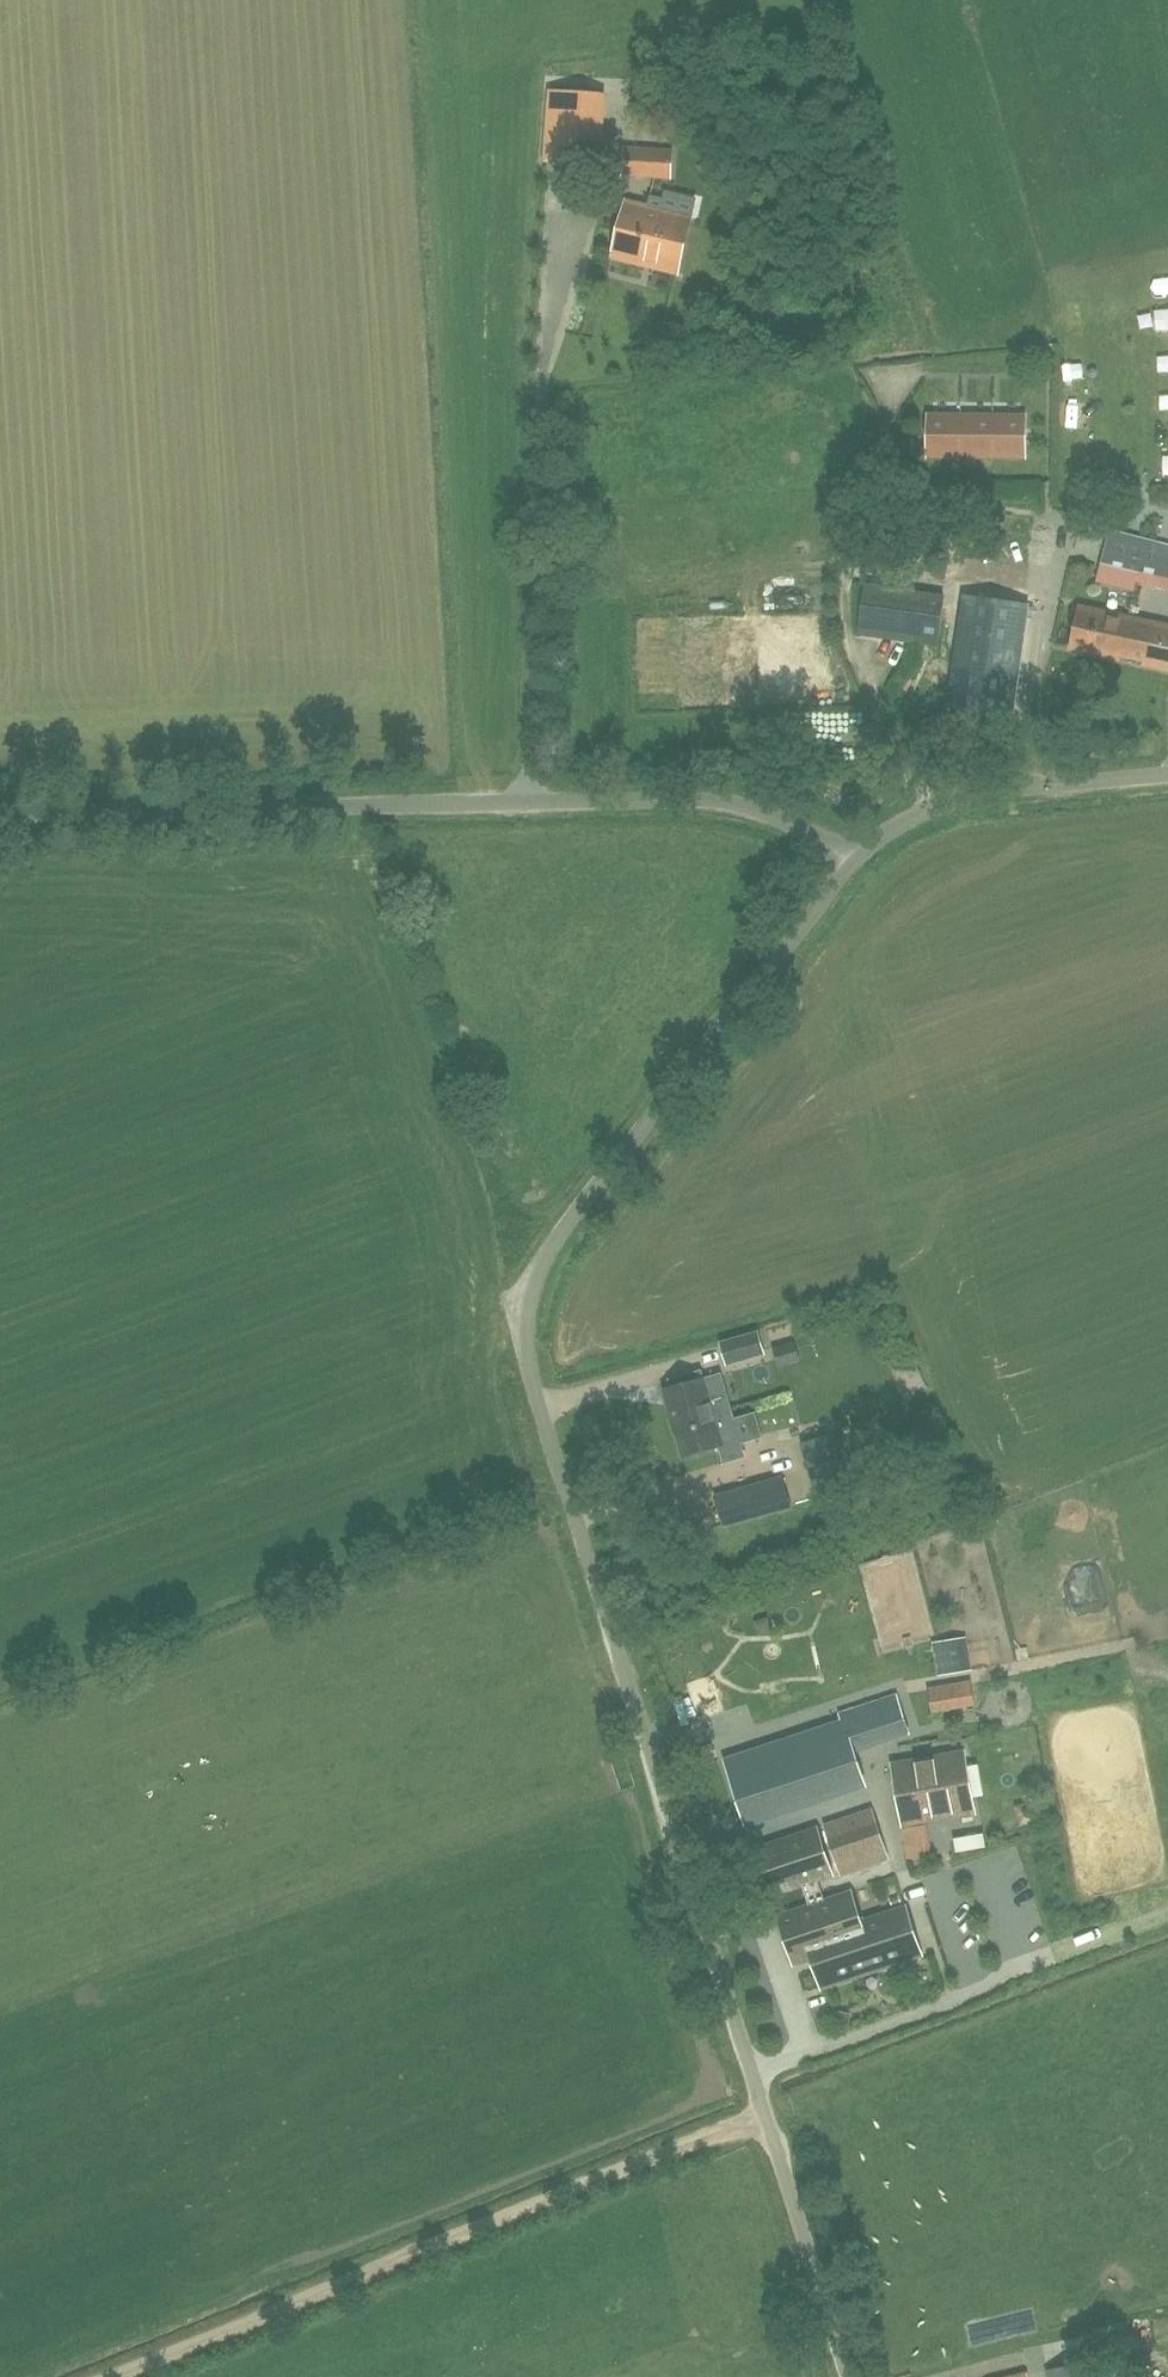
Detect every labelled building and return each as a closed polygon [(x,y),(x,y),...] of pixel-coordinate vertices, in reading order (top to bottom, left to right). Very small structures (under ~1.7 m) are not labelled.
[(565,147),(545,146),(544,162),(564,163),(565,147)] [(672,153),(625,149),(623,175),(670,178),(672,153)] [(681,194),(679,211),(697,213),(699,196),(681,194)] [(678,274),(692,219),(626,203),(612,258),(678,274)] [(928,417),(928,456),(1025,457),(1025,417),(928,417)] [(1167,576),(1167,544),(1110,529),(1103,558),(1167,576)] [(924,604),(918,642),(938,645),(945,598),(925,595),(924,604)] [(964,596),(948,708),(1011,717),(1027,605),(964,596)] [(1072,648),(1118,657),(1119,653),(1144,659),(1144,663),(1167,668),(1167,626),(1080,608),(1079,611),(1074,610),(1071,625),(1076,626),(1072,648)] [(758,1333),(737,1339),(744,1363),(765,1357),(758,1333)] [(773,1350),(779,1369),(800,1363),(795,1343),(773,1350)] [(701,1372),(670,1381),(672,1389),(666,1391),(684,1456),(720,1445),(724,1462),(744,1457),(720,1375),(703,1380),(701,1372)] [(847,1491),(831,1436),(803,1444),(819,1499),(847,1491)] [(724,1526),(790,1507),(782,1480),(717,1499),(724,1526)] [(927,1665),(901,1671),(903,1683),(930,1677),(927,1665)] [(933,1712),(957,1708),(953,1686),(929,1690),(933,1712)] [(843,1720),(745,1753),(764,1807),(863,1774),(853,1744),(908,1726),(897,1694),(841,1713),(843,1720)] [(903,1825),(950,1816),(975,1812),(965,1755),(893,1767),(903,1825)] [(874,1810),(828,1826),(844,1871),(889,1856),(874,1810)] [(909,1858),(935,1856),(933,1826),(907,1828),(909,1858)] [(793,1963),(811,1957),(821,1987),(921,1954),(906,1908),(862,1923),(852,1893),(824,1902),(817,1880),(833,1874),(817,1829),(749,1852),(765,1897),(803,1884),(811,1907),(778,1918),(793,1963)] [(1167,2347),(1167,2321),(1135,2323),(1136,2349),(1167,2347)] [(1098,2360),(1046,2371),(1048,2376),(1101,2376),(1098,2360)]
